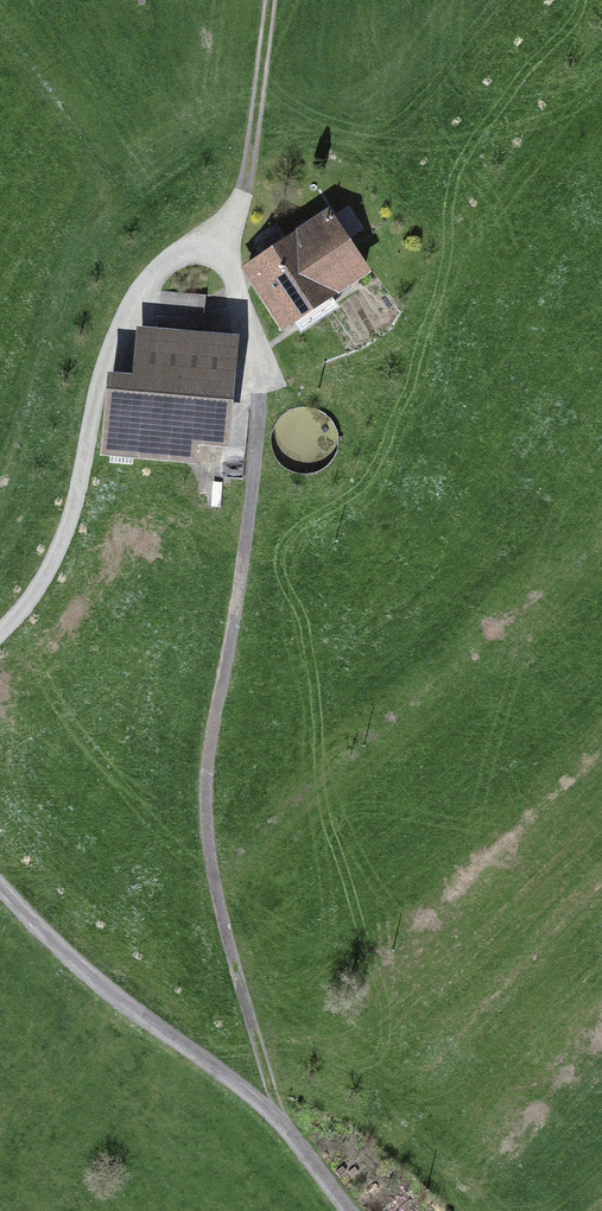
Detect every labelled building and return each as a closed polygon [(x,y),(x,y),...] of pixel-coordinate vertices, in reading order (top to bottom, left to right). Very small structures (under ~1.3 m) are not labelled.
[(283,340),(372,284),(330,217),(241,274),(283,340)] [(229,457),(242,349),(138,336),(133,381),(114,379),(104,464),(202,476),(205,454),(229,457)]
